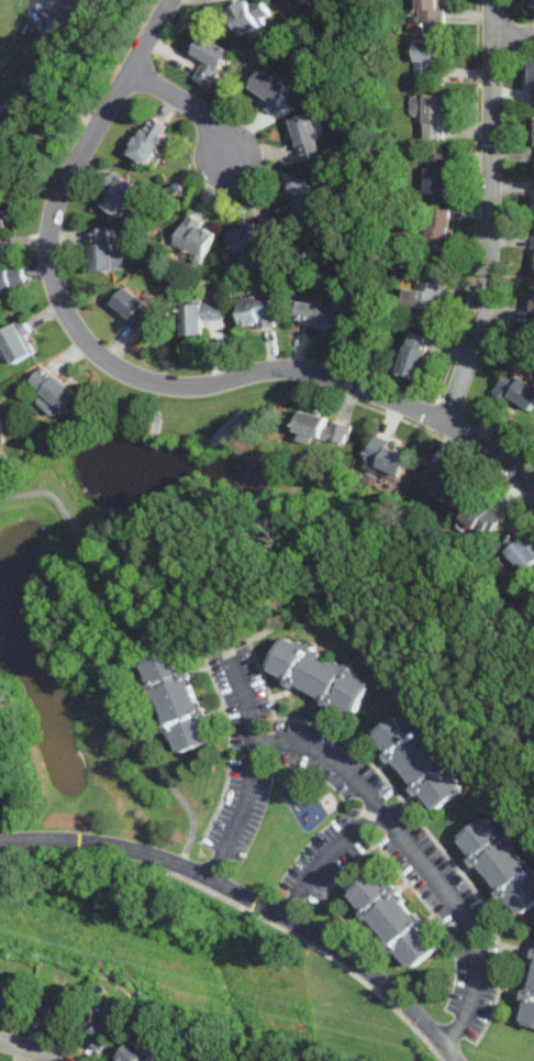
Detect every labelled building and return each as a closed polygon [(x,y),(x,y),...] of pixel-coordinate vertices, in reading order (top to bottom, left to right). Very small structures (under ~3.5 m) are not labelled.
[(250,0),(247,0),(227,10),(240,35),(270,21),(263,3),(254,8),(250,0)] [(440,0),(418,0),(418,25),(445,25),(445,10),(440,10),(440,0)] [(203,60),(193,79),(211,88),(230,49),(202,36),(192,55),(203,60)] [(446,40),(414,40),(414,82),(433,82),(433,62),(446,62),(446,40)] [(257,104),(271,114),(291,88),(264,69),(253,85),(265,93),(257,104)] [(424,139),(445,139),(445,96),(411,95),(411,115),(424,115),(424,139)] [(290,120),(302,162),(323,155),(311,113),(290,120)] [(167,126),(148,117),(129,155),(148,165),(167,126)] [(424,194),(448,194),(448,154),(424,154),(424,194)] [(105,185),(113,189),(102,206),(123,219),(141,190),(113,173),(105,185)] [(288,191),(297,196),(289,211),(308,221),(323,191),(294,177),(288,191)] [(13,231),(14,209),(0,208),(0,230),(13,231)] [(448,210),(426,210),(426,255),(448,255),(448,210)] [(174,246),(202,259),(215,230),(187,217),(174,246)] [(268,240),(280,237),(274,218),(262,222),(268,240)] [(274,226),(259,231),(257,223),(230,231),(236,252),(278,240),(274,226)] [(121,252),(111,252),(110,230),(90,230),(91,272),(122,272),(121,252)] [(10,288),(24,286),(21,267),(0,271),(0,301),(12,299),(10,288)] [(422,289),(404,289),(403,309),(442,310),(443,278),(422,277),(422,289)] [(154,316),(125,288),(110,305),(137,332),(154,316)] [(240,328),(272,328),(272,297),(240,297),(240,328)] [(337,330),(341,308),(298,300),(294,322),(337,330)] [(180,306),(181,336),(202,335),(202,321),(221,320),(220,303),(180,306)] [(20,321),(0,332),(0,342),(12,365),(36,353),(20,321)] [(399,375),(419,380),(430,338),(410,332),(399,375)] [(42,394),(35,401),(57,418),(76,393),(41,367),(29,384),(42,394)] [(530,413),(533,406),(533,387),(508,372),(494,393),(530,413)] [(300,411),(294,432),(344,445),(349,424),(300,411)] [(399,476),(410,454),(376,438),(365,460),(399,476)] [(447,500),(460,482),(436,466),(424,485),(447,500)] [(500,517),(478,499),(463,519),(485,537),(500,517)] [(520,535),(505,550),(526,572),(533,563),(533,550),(520,535)] [(360,717),(378,681),(290,636),(272,672),(360,717)] [(217,744),(188,650),(152,661),(182,755),(217,744)] [(470,790),(408,709),(376,733),(415,784),(416,784),(439,814),(470,790)] [(488,815),(462,838),(479,858),(477,860),(527,917),(533,911),(533,867),(488,815)] [(446,949),(399,886),(396,888),(384,872),(357,893),(415,972),(446,949)] [(23,990),(0,982),(0,1007),(18,1013),(23,990)] [(533,1026),(533,983),(525,1024),(533,1026)] [(75,1004),(44,994),(37,1016),(68,1026),(75,1004)] [(85,1025),(109,1043),(123,1025),(99,1006),(85,1025)] [(120,1060),(158,1060),(135,1039),(116,1058),(120,1060)]
